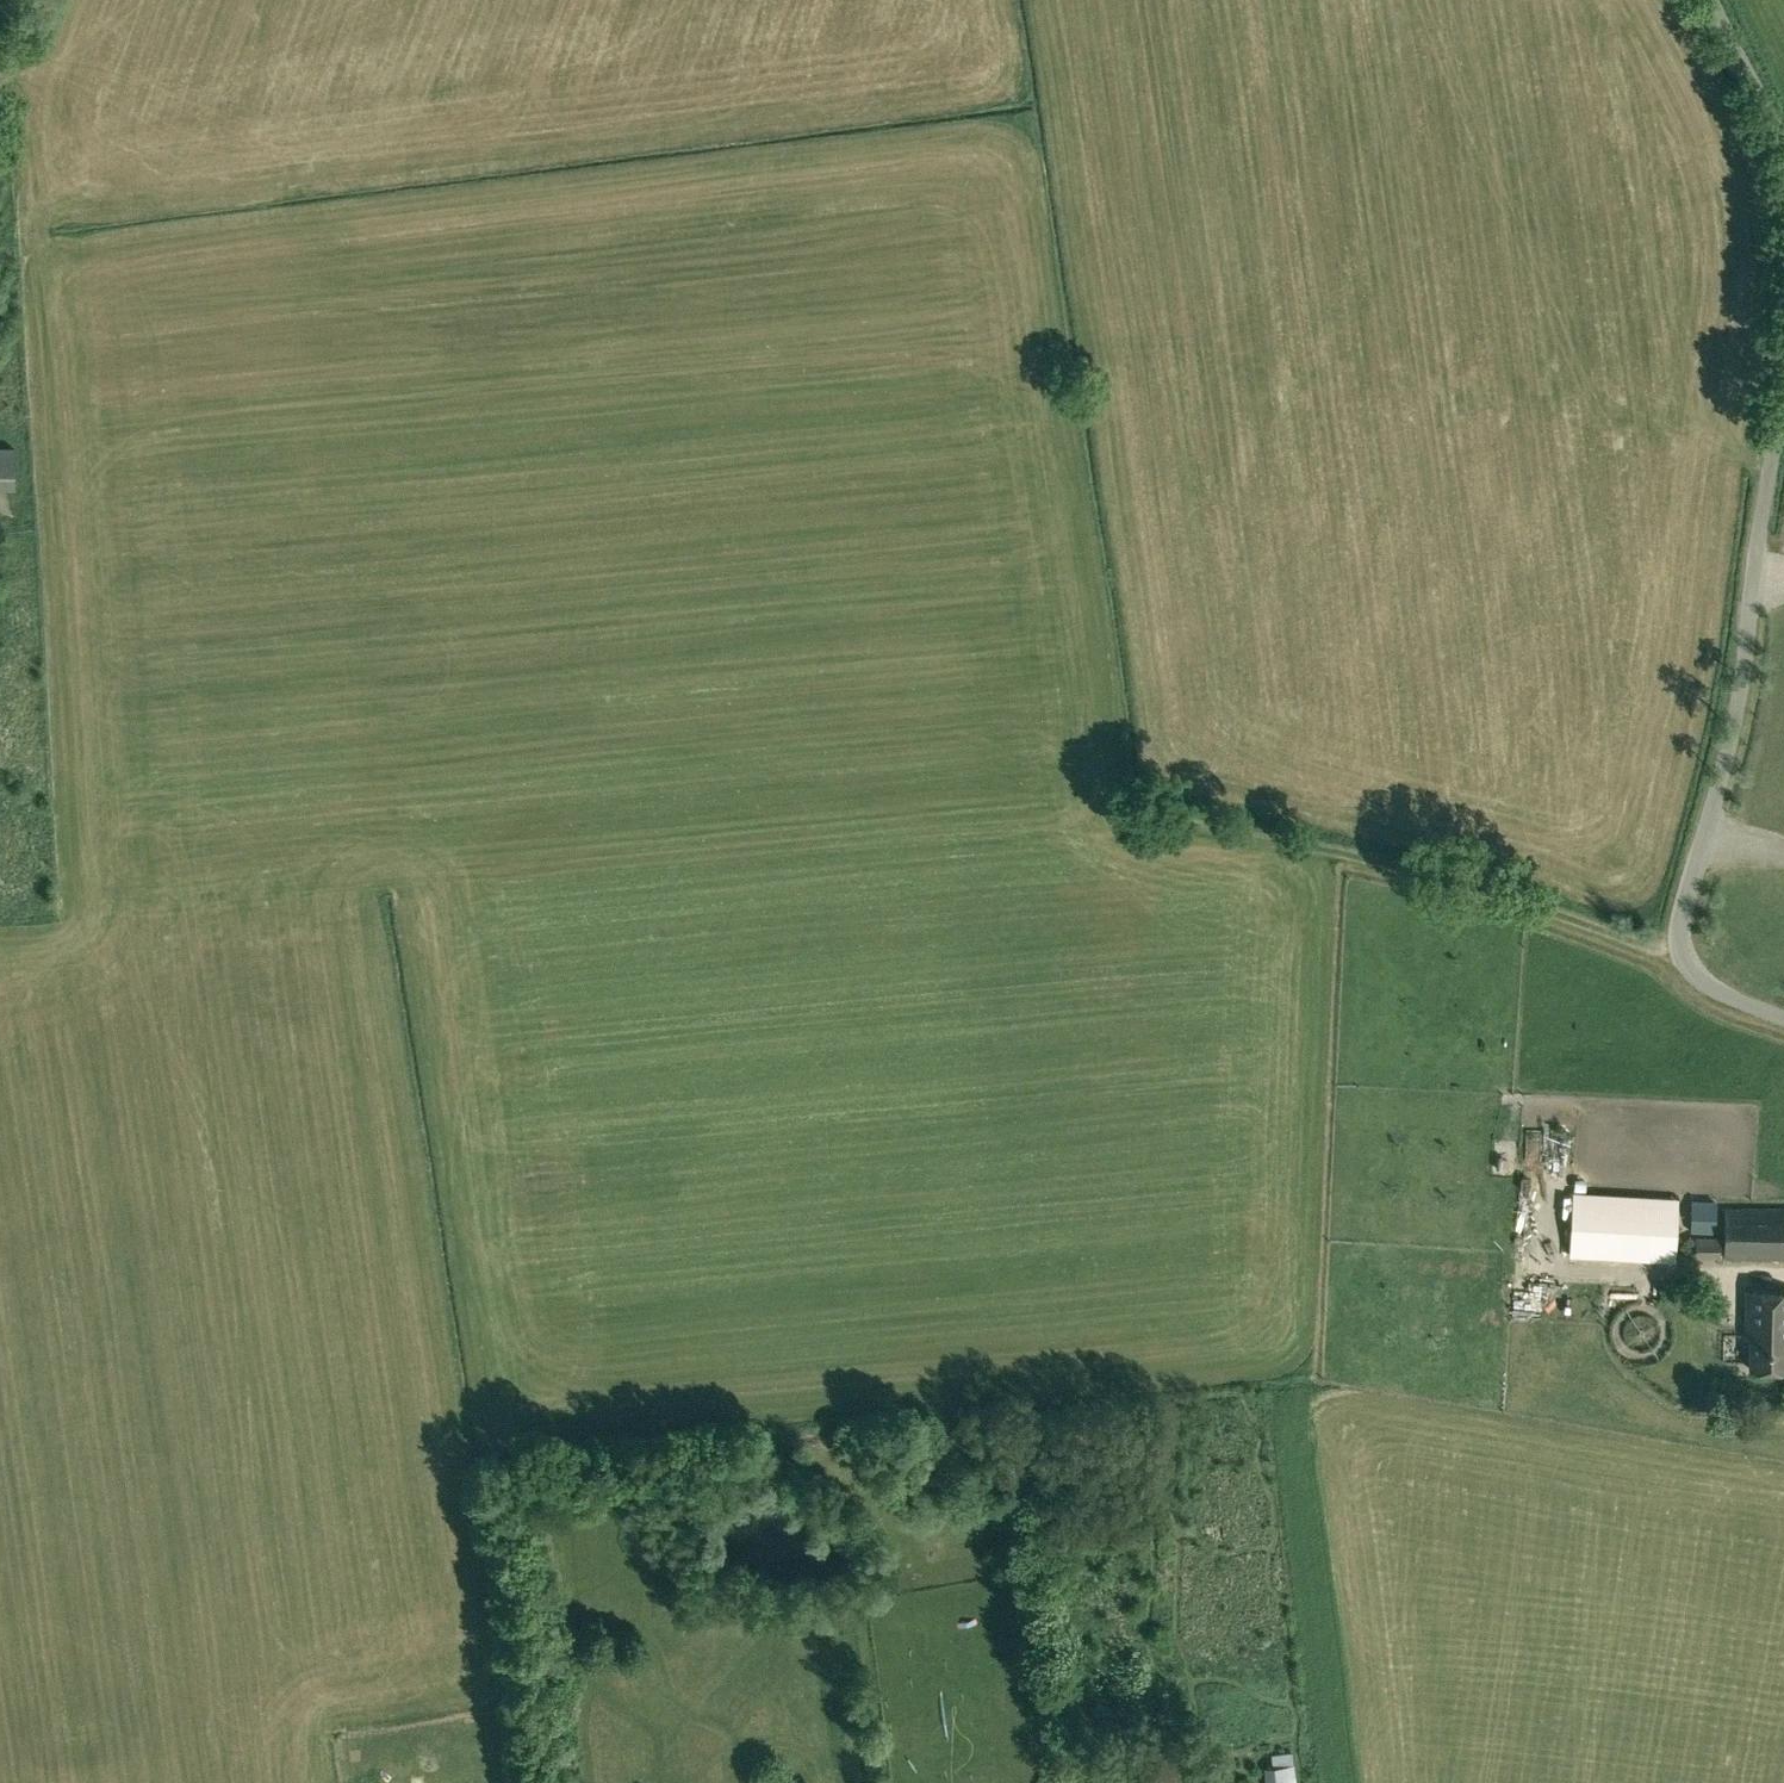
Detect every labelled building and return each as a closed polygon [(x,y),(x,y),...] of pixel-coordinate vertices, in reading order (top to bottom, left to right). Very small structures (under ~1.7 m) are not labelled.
[(15,486),(15,448),(0,448),(0,486),(15,486)] [(1570,1255),(1672,1260),(1676,1201),(1574,1195),(1570,1255)] [(1691,1202),(1690,1230),(1714,1231),(1715,1203),(1691,1202)] [(1724,1207),(1724,1258),(1783,1258),(1783,1208),(1724,1207)] [(1719,1237),(1696,1237),(1695,1256),(1719,1256),(1719,1237)] [(1746,1290),(1746,1337),(1749,1337),(1748,1367),(1783,1368),(1783,1291),(1746,1290)] [(1265,1782),(1296,1782),(1293,1762),(1294,1762),(1293,1749),(1273,1752),(1275,1764),(1263,1766),(1265,1782)]
